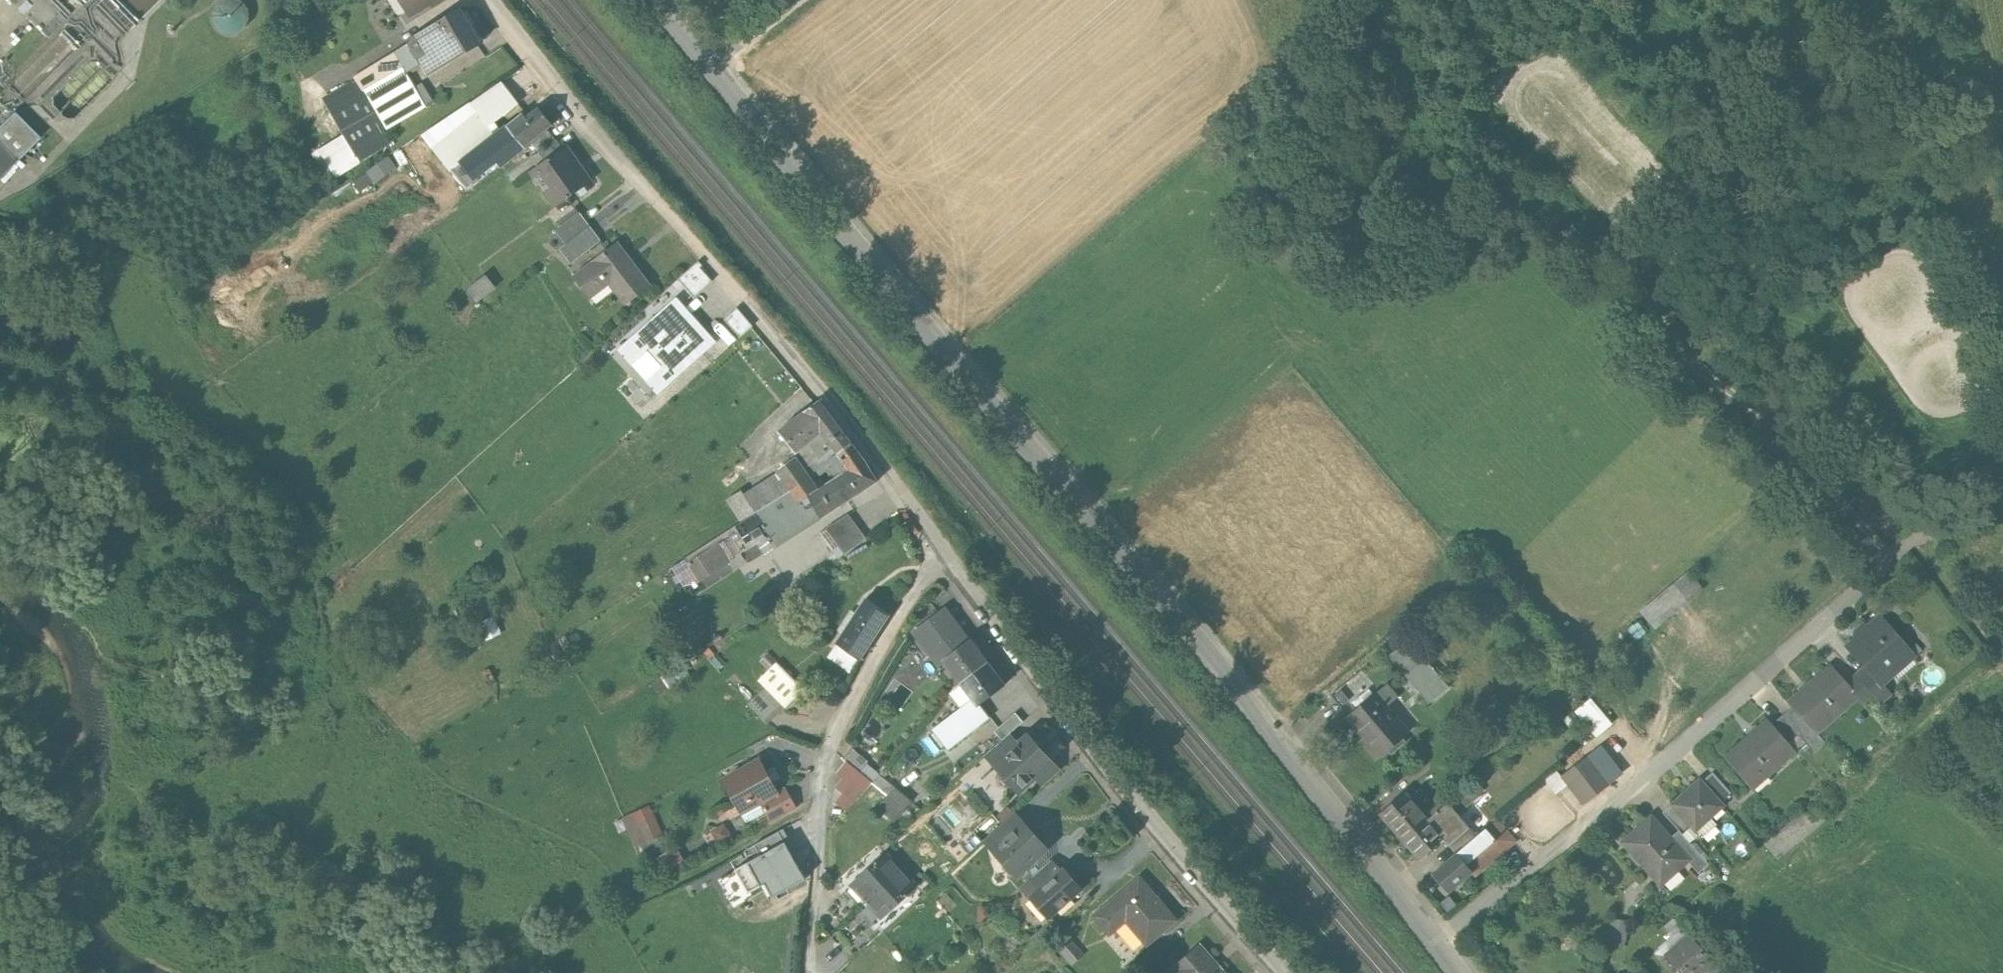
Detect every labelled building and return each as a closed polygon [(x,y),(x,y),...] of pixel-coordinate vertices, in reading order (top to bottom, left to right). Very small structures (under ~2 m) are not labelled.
[(412,14),(435,0),(404,0),(412,14)] [(409,40),(410,43),(423,64),(430,76),(485,43),(463,7),(409,40)] [(409,72),(423,64),(410,43),(356,75),(357,78),(324,97),(345,134),(320,148),(337,177),(392,145),(384,132),(428,106),(428,104),(435,100),(425,83),(418,87),(409,72)] [(520,103),(504,83),(473,103),(481,113),(491,125),(494,123),(520,103)] [(529,118),(525,113),(501,132),(466,161),(478,177),(500,160),(503,165),(517,154),(555,124),(541,108),(529,118)] [(0,123),(0,173),(37,138),(12,112),(0,123)] [(491,125),(481,113),(435,149),(453,171),(466,161),(501,132),(494,123),(491,125)] [(559,137),(541,150),(547,160),(566,147),(559,137)] [(547,160),(539,166),(553,187),(547,190),(557,204),(592,179),(585,169),(584,170),(567,146),(566,147),(547,160)] [(581,211),(558,229),(569,242),(592,225),(581,211)] [(569,242),(562,248),(573,263),(603,239),(592,225),(569,242)] [(652,283),(620,241),(576,275),(592,298),(612,283),(628,304),(652,283)] [(680,278),(697,296),(714,280),(702,267),(704,265),(700,260),(680,278)] [(467,286),(478,301),(499,286),(489,271),(467,286)] [(679,296),(622,347),(635,364),(650,350),(663,365),(655,373),(668,387),(719,341),(679,296)] [(738,308),(726,319),(742,336),(754,326),(738,308)] [(655,373),(647,380),(659,394),(668,387),(655,373)] [(820,399),(779,430),(795,452),(821,432),(832,446),(838,453),(852,443),(820,399)] [(849,467),(817,487),(810,477),(792,489),(800,499),(807,495),(810,500),(800,506),(810,523),(877,480),(864,459),(852,443),(838,453),(832,446),(819,456),(823,461),(827,459),(837,470),(847,464),(849,467)] [(794,456),(773,471),(777,476),(781,473),(792,489),(810,477),(803,467),(812,461),(816,458),(812,452),(807,456),(805,453),(797,459),(794,456)] [(812,461),(803,467),(810,477),(819,471),(812,461)] [(850,513),(829,528),(846,553),(867,538),(850,513)] [(706,577),(735,559),(722,539),(693,557),(706,577)] [(1639,606),(1655,626),(1705,585),(1689,566),(1639,606)] [(889,613),(866,598),(852,619),(875,634),(889,613)] [(1915,653),(1878,612),(1865,624),(1862,621),(1856,626),(1855,634),(1856,636),(1846,644),(1864,665),(1880,684),(1881,683),(1893,672),(1890,668),(1909,651),(1913,655),(1915,653)] [(875,634),(852,619),(846,630),(869,645),(875,634)] [(970,638),(945,658),(962,680),(988,661),(970,638)] [(1449,685),(1410,638),(1391,654),(1430,701),(1449,685)] [(988,661),(962,680),(979,703),(1005,683),(988,661)] [(774,692),(758,707),(772,722),(784,711),(781,708),(806,685),(786,664),(766,683),(774,692)] [(1817,677),(1815,675),(1787,700),(1791,705),(1815,732),(1843,707),(1836,700),(1851,687),(1845,681),(1831,665),(1817,677)] [(1880,684),(1864,665),(1854,673),(1872,694),(1879,701),(1889,692),(1881,683),(1880,684)] [(1358,672),(1331,694),(1349,716),(1376,693),(1358,672)] [(1872,694),(1854,673),(1845,681),(1851,687),(1857,695),(1856,696),(1862,703),(1872,694)] [(1857,695),(1851,687),(1836,700),(1843,707),(1856,696),(1857,695)] [(1408,732),(1376,693),(1349,716),(1366,736),(1361,740),(1376,759),(1408,732)] [(1591,693),(1575,708),(1598,734),(1615,719),(1591,693)] [(1815,732),(1791,705),(1782,713),(1799,733),(1815,751),(1825,743),(1815,732)] [(1799,733),(1782,713),(1771,722),(1788,742),(1799,733)] [(1768,719),(1726,756),(1745,779),(1759,767),(1766,774),(1794,749),(1788,742),(1771,722),(1768,719)] [(1008,734),(986,753),(996,765),(1018,745),(1008,734)] [(1018,745),(996,765),(1001,770),(999,777),(1001,783),(1007,786),(1014,784),(1020,791),(1037,776),(1051,763),(1049,761),(1027,737),(1018,745)] [(871,760),(853,747),(845,758),(848,760),(862,771),(869,763),(871,760)] [(1588,755),(1563,773),(1583,801),(1610,780),(1588,755)] [(1051,763),(1037,776),(1044,784),(1062,768),(1053,758),(1049,761),(1051,763)] [(862,771),(848,760),(839,770),(846,777),(839,785),(856,800),(874,780),(862,771)] [(760,761),(728,779),(733,788),(731,793),(736,801),(741,801),(751,820),(766,812),(761,803),(778,793),(777,791),(760,761)] [(881,772),(869,763),(862,771),(874,780),(881,772)] [(1555,788),(1567,781),(1559,768),(1548,775),(1555,788)] [(1728,791),(1711,772),(1702,780),(1719,799),(1728,791)] [(1719,799),(1702,780),(1689,791),(1687,789),(1671,802),(1689,823),(1691,824),(1705,811),(1709,816),(1723,803),(1719,799)] [(778,793),(761,803),(766,812),(772,821),(796,808),(785,787),(777,791),(778,793)] [(1381,812),(1404,839),(1429,818),(1406,790),(1381,812)] [(634,846),(666,833),(654,802),(622,816),(634,846)] [(1448,802),(1429,818),(1438,828),(1457,812),(1448,802)] [(1689,823),(1671,802),(1663,809),(1680,827),(1682,829),(1689,823)] [(1014,811),(988,836),(997,846),(1024,822),(1014,811)] [(1669,837),(1651,816),(1623,841),(1660,882),(1686,859),(1688,857),(1669,837)] [(1429,818),(1404,839),(1420,857),(1445,836),(1438,828),(1429,818)] [(1514,839),(1496,818),(1486,827),(1501,844),(1500,846),(1503,849),(1514,839)] [(726,822),(706,831),(712,843),(731,835),(726,822)] [(997,846),(994,849),(1004,859),(1003,867),(1010,875),(1017,874),(1047,846),(1024,822),(997,846)] [(1467,826),(1448,842),(1457,852),(1476,836),(1467,826)] [(1457,852),(1433,872),(1448,890),(1470,871),(1471,872),(1493,854),(1492,852),(1500,846),(1501,844),(1486,827),(1476,836),(1457,852)] [(1682,829),(1680,827),(1669,837),(1688,857),(1686,859),(1698,871),(1709,860),(1682,829)] [(756,844),(762,855),(786,841),(780,831),(756,844)] [(786,841),(762,855),(736,869),(749,893),(766,883),(774,897),(806,879),(786,841)] [(879,844),(842,875),(852,885),(846,890),(861,906),(868,899),(853,884),(887,852),(879,844)] [(887,852),(853,884),(868,899),(902,869),(887,852)] [(1053,858),(1030,878),(1040,890),(1063,869),(1053,858)] [(1040,890),(1032,897),(1048,916),(1060,906),(1066,907),(1070,903),(1069,897),(1082,885),(1066,867),(1063,869),(1040,890)] [(902,869),(868,899),(883,915),(916,884),(902,869)] [(1141,878),(1097,916),(1112,932),(1128,918),(1148,942),(1176,918),(1141,878)] [(883,915),(868,899),(861,906),(884,931),(925,893),(916,884),(883,915)] [(1615,921),(1608,937),(1618,941),(1625,925),(1615,921)] [(1690,933),(1667,954),(1684,972),(1725,972),(1690,933)] [(1201,946),(1170,972),(1224,972),(1201,946)]
